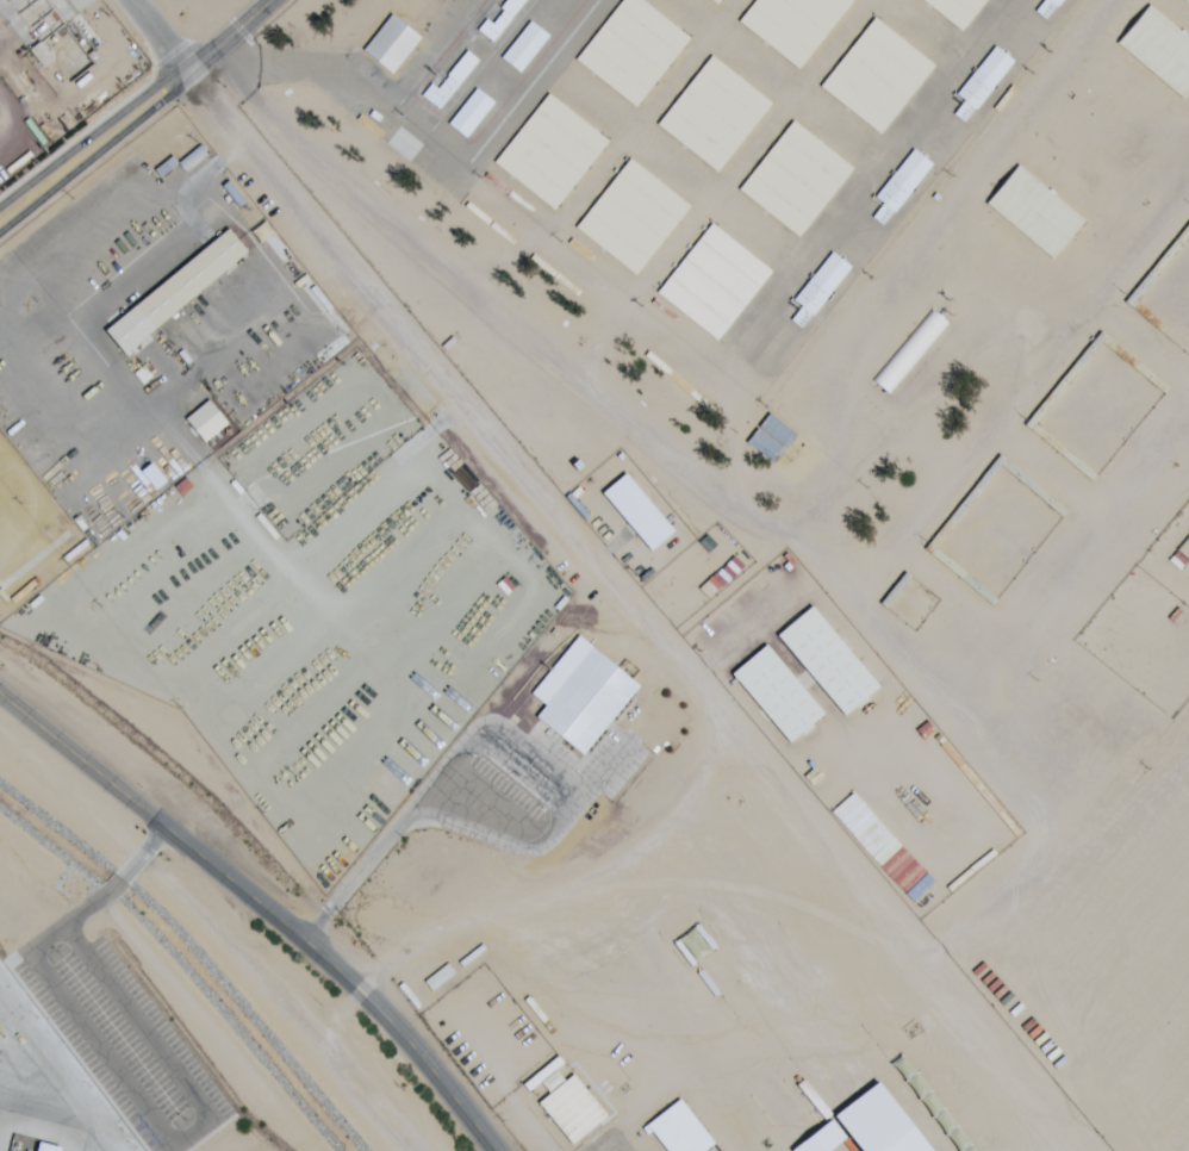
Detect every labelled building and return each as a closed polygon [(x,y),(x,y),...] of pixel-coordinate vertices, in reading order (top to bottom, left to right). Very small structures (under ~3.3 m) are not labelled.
[(480,31),(493,43),(528,0),(506,0),(480,31)] [(639,108),(692,37),(643,0),(621,0),(576,61),(639,108)] [(740,23),(802,70),(854,0),(757,0),(740,23)] [(989,0),(922,0),(965,32),(989,0)] [(1049,21),(1065,0),(1044,0),(1036,11),(1049,21)] [(423,38),(392,13),(362,49),(393,75),(423,38)] [(937,64),(875,17),(821,88),(883,136),(937,64)] [(1070,101),(1120,31),(1103,19),(1053,88),(1070,101)] [(521,73),(551,36),(532,20),(502,57),(521,73)] [(955,114),(968,124),(1015,60),(995,45),(957,96),(965,101),(955,114)] [(1155,59),(1137,46),(1088,117),(1106,130),(1155,59)] [(433,84),(423,96),(441,110),(480,61),(467,50),(437,87),(433,84)] [(658,127),(721,173),(774,102),(711,55),(658,127)] [(497,104),(479,88),(448,123),(466,138),(497,104)] [(558,211),(611,139),(546,92),(494,164),(558,211)] [(855,167),(793,121),(740,192),(802,238),(855,167)] [(1042,136),(1025,122),(970,188),(988,202),(1042,136)] [(423,172),(436,155),(400,127),(387,143),(423,172)] [(875,199),(884,205),(875,218),(886,226),(933,163),(913,148),(875,199)] [(1076,165),(1059,151),(1006,218),(1023,232),(1076,165)] [(577,230),(640,276),(692,204),(629,158),(577,230)] [(774,269),(711,223),(658,296),(721,342),(774,269)] [(251,255),(232,230),(105,328),(124,353),(251,255)] [(851,264),(830,250),(795,303),(800,306),(791,321),(807,331),(851,264)] [(872,380),(889,394),(949,322),(932,308),(872,380)] [(187,417),(203,443),(229,426),(213,400),(187,417)] [(799,436),(771,413),(747,441),(774,464),(799,436)] [(269,470),(250,449),(233,464),(251,485),(269,470)] [(935,553),(1002,465),(1016,477),(1015,478),(1037,494),(1041,488),(998,456),(928,548),(935,553)] [(168,482),(154,463),(142,471),(157,491),(168,482)] [(627,473),(603,494),(653,552),(677,531),(627,473)] [(716,565),(705,551),(669,580),(681,594),(716,565)] [(882,687),(815,606),(779,635),(847,717),(882,687)] [(587,757),(643,686),(579,635),(532,694),(547,706),(537,718),(587,757)] [(790,744),(826,716),(770,645),(734,673),(790,744)] [(479,1056),(490,1046),(470,1026),(459,1036),(479,1056)] [(524,1085),(528,1091),(561,1067),(557,1061),(524,1085)] [(539,1102),(571,1146),(609,1118),(577,1075),(539,1102)] [(885,1082),(838,1114),(863,1150),(932,1150),(885,1082)] [(664,1150),(719,1150),(683,1100),(646,1126),(664,1150)] [(849,1140),(835,1121),(793,1150),(834,1150),(849,1140)]
